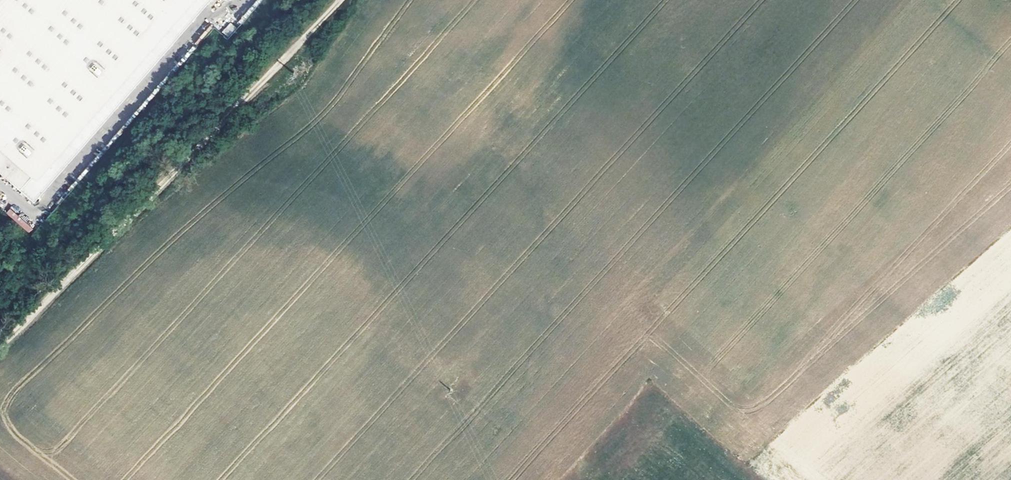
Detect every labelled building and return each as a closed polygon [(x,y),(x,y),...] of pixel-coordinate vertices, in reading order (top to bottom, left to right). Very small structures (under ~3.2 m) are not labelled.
[(21,189),(186,0),(0,0),(0,170),(21,189)] [(21,189),(35,201),(210,0),(186,0),(21,189)] [(222,31),(228,36),(236,27),(231,22),(222,31)] [(10,209),(7,213),(28,232),(32,228),(10,209)]
